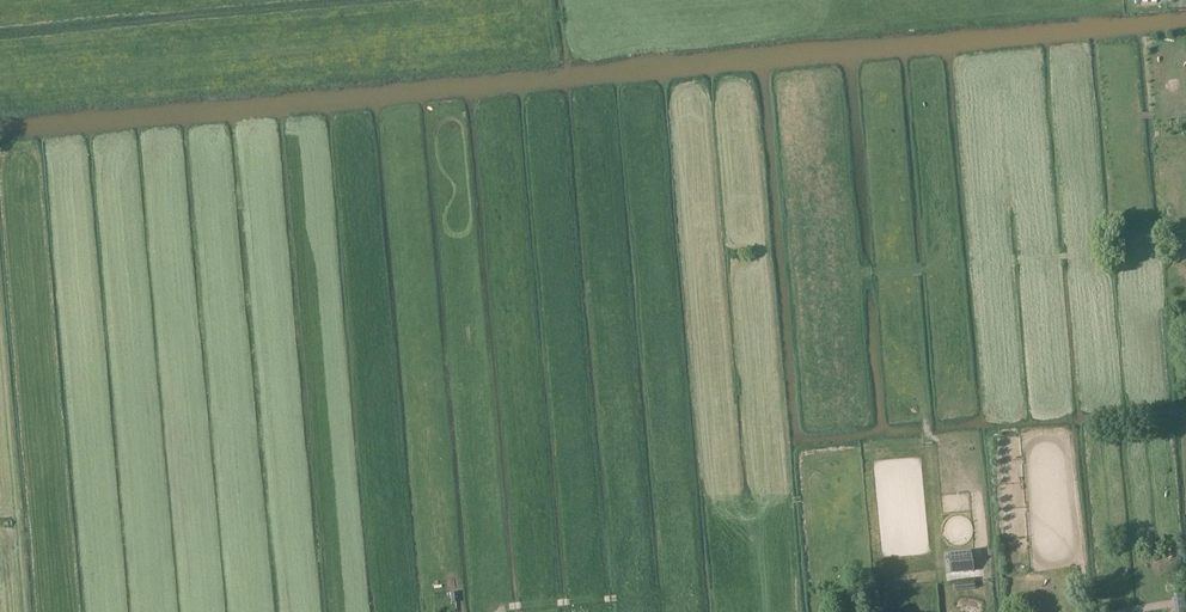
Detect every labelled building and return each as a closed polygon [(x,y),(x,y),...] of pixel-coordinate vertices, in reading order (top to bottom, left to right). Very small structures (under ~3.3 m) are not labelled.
[(972,553),(949,555),(951,574),(974,571),(972,553)] [(1184,595),(1173,596),(1176,611),(1185,611),(1185,606),(1184,595)]
